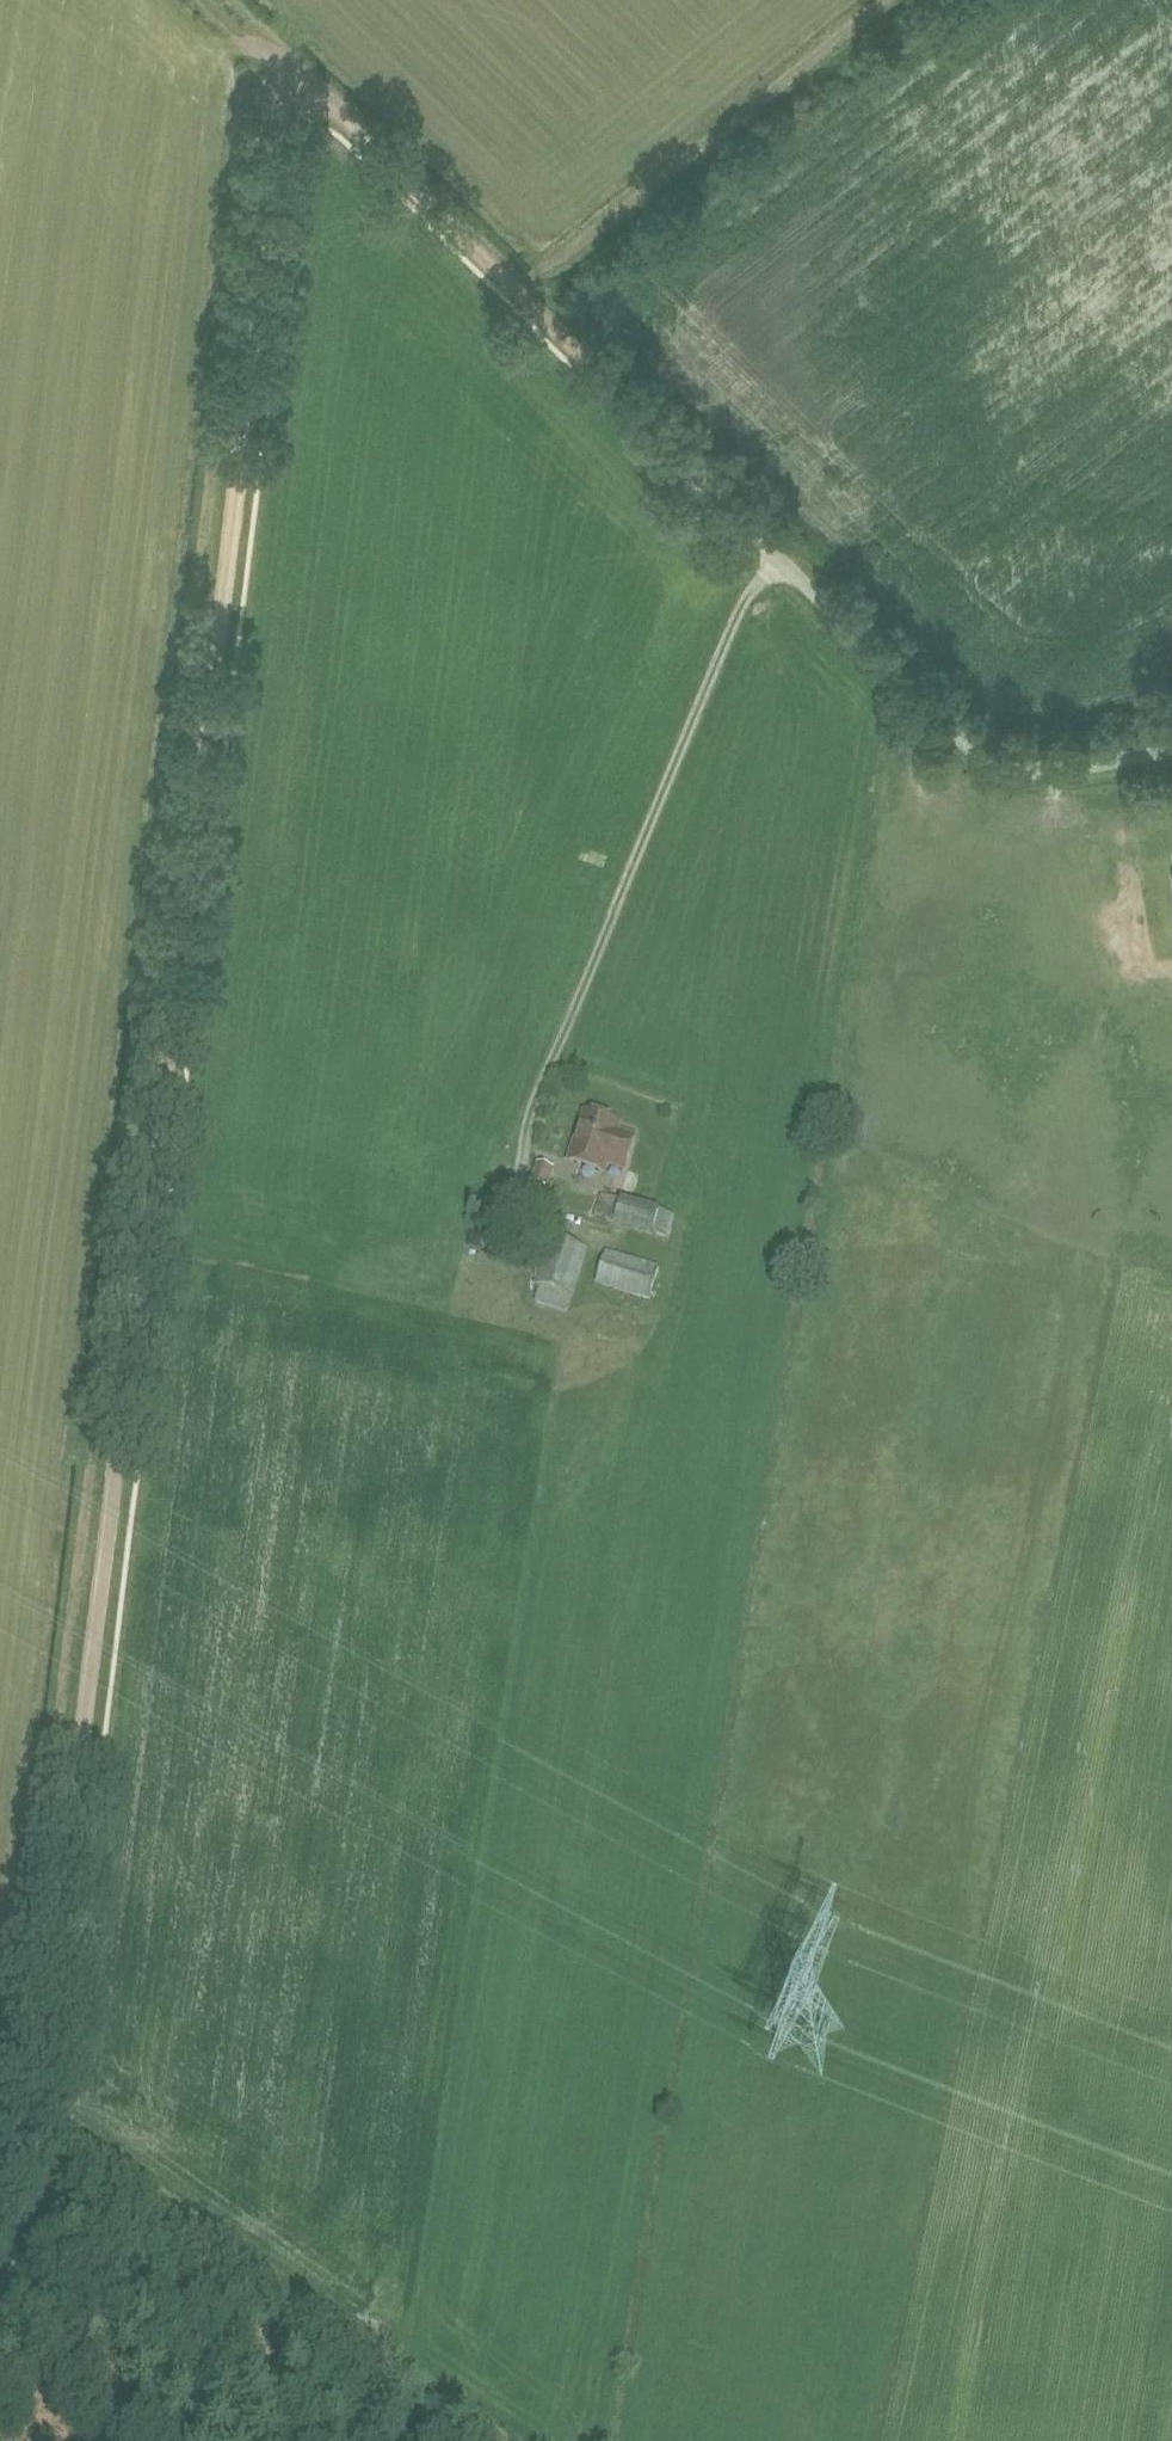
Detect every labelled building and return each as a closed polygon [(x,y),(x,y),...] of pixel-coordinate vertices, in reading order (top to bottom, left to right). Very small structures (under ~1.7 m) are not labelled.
[(623,1137),(614,1134),(618,1124),(584,1113),(568,1161),(602,1172),(605,1162),(623,1168),(633,1137),(624,1135),(623,1137)] [(546,1187),(552,1169),(536,1164),(530,1182),(546,1187)] [(621,1200),(600,1195),(593,1217),(614,1223),(613,1226),(651,1238),(652,1235),(668,1240),(674,1217),(659,1212),(660,1209),(621,1199),(621,1200)] [(566,1313),(571,1297),(586,1250),(549,1238),(534,1285),(539,1287),(534,1303),(566,1313)] [(648,1299),(658,1266),(605,1250),(595,1284),(648,1299)]
